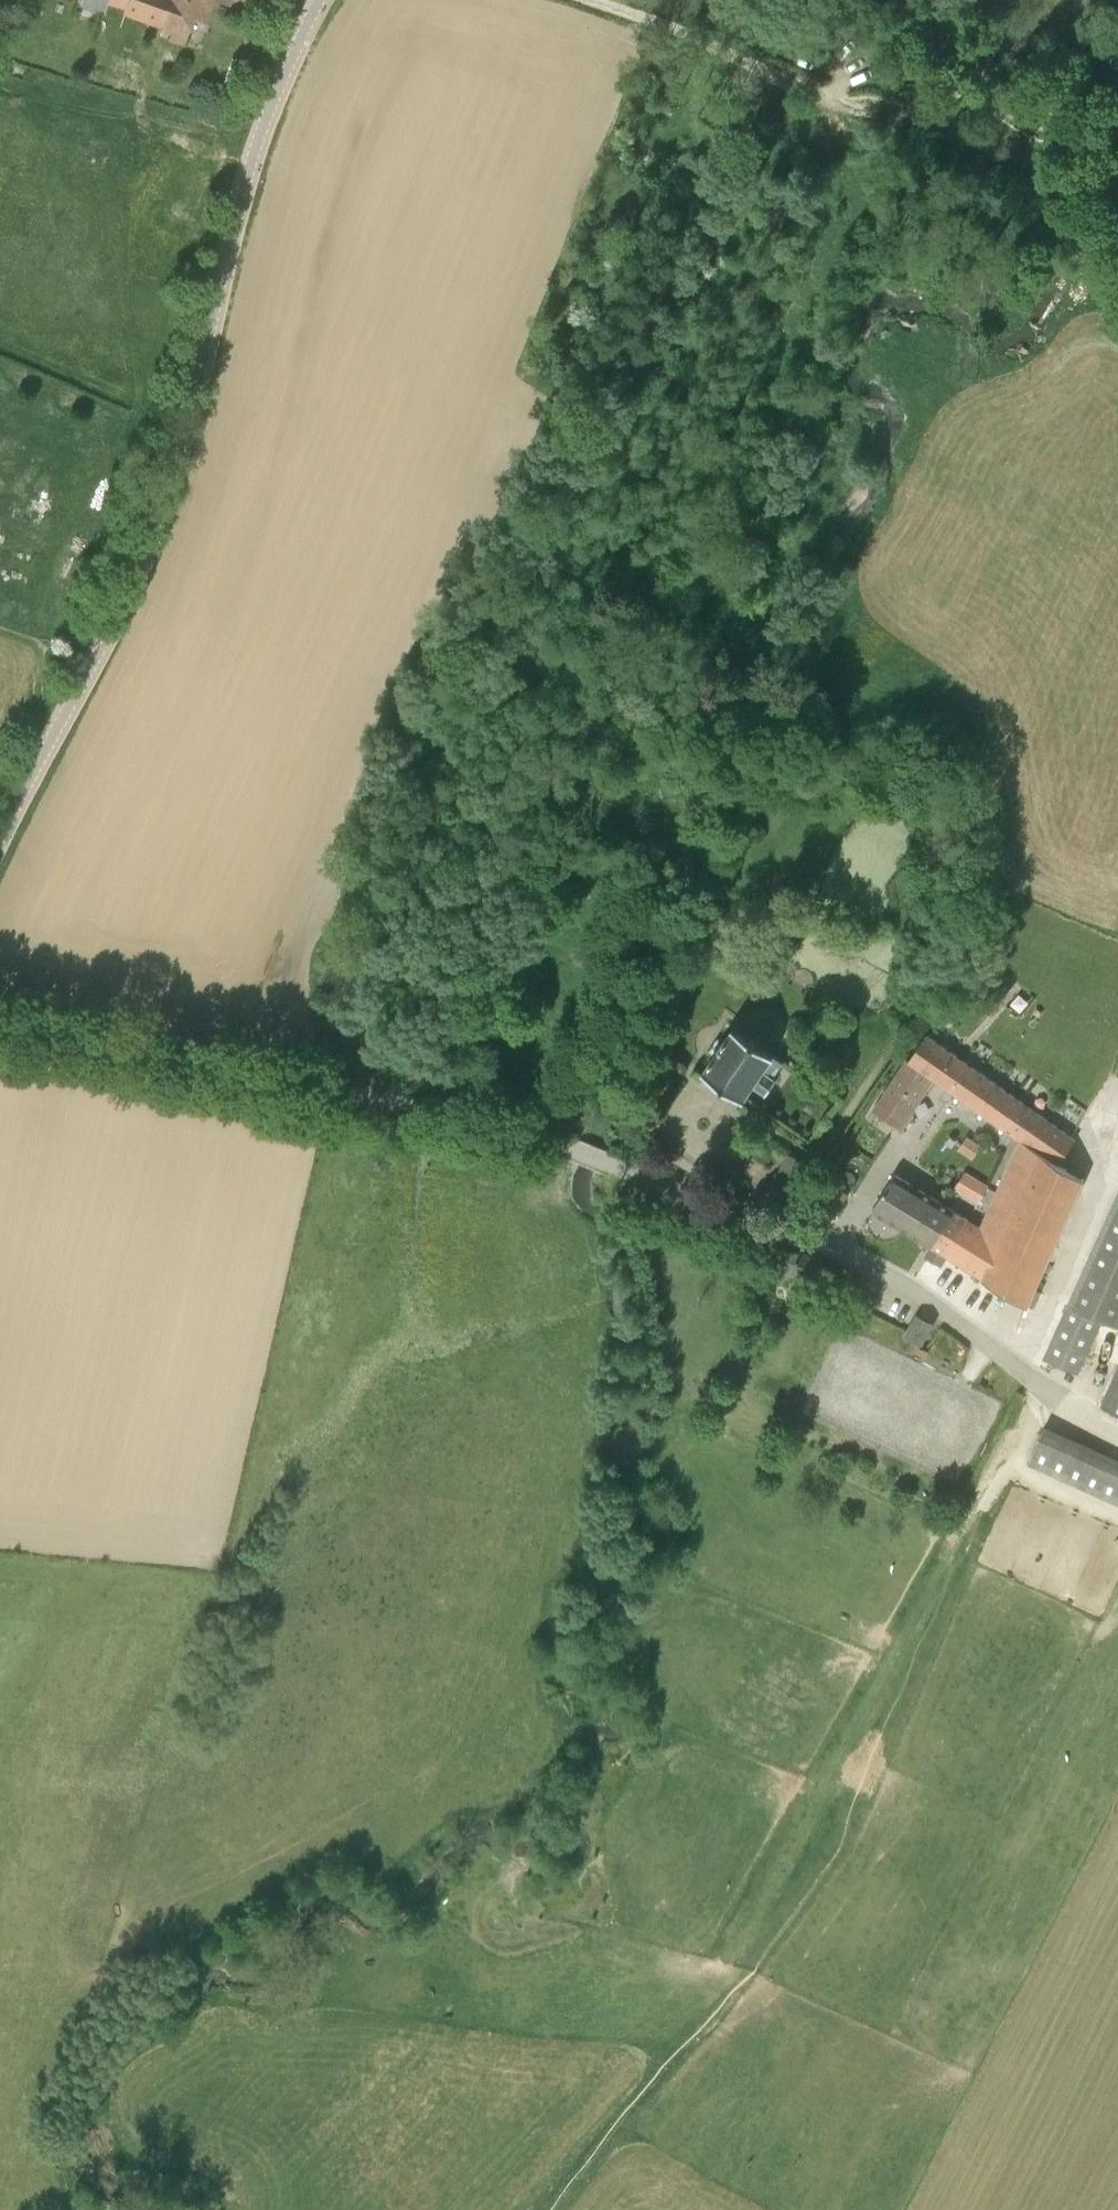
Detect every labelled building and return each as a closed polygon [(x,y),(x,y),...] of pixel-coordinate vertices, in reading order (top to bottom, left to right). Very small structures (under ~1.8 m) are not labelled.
[(126,5),(124,12),(135,16),(137,10),(165,20),(163,27),(172,30),(169,40),(184,45),(192,19),(206,23),(213,0),(107,0),(126,5)] [(767,1093),(777,1078),(773,1075),(783,1061),(735,1027),(704,1071),(743,1099),(754,1084),(767,1093)] [(969,1103),(993,1120),(1011,1094),(926,1034),(909,1060),(932,1077),(969,1103)] [(874,1112),(899,1128),(932,1077),(909,1060),(874,1112)] [(1076,1139),(1011,1094),(993,1120),(1019,1140),(1060,1164),(1076,1139)] [(958,1149),(973,1159),(982,1144),(967,1135),(958,1149)] [(1028,1307),(1085,1179),(1060,1164),(1019,1140),(980,1227),(956,1212),(933,1247),(927,1257),(939,1265),(946,1255),(1028,1307)] [(805,1181),(811,1161),(786,1153),(780,1174),(777,1173),(767,1206),(803,1217),(813,1183),(805,1181)] [(933,1247),(956,1212),(895,1173),(873,1209),(933,1247)] [(1102,1319),(1117,1326),(1117,1189),(1068,1304),(1044,1358),(1078,1373),(1102,1319)] [(906,1337),(920,1345),(932,1324),(918,1316),(906,1337)] [(1101,1405),(1117,1412),(1117,1367),(1101,1405)] [(1117,1504),(1117,1463),(1043,1429),(1028,1462),(1117,1504)]
